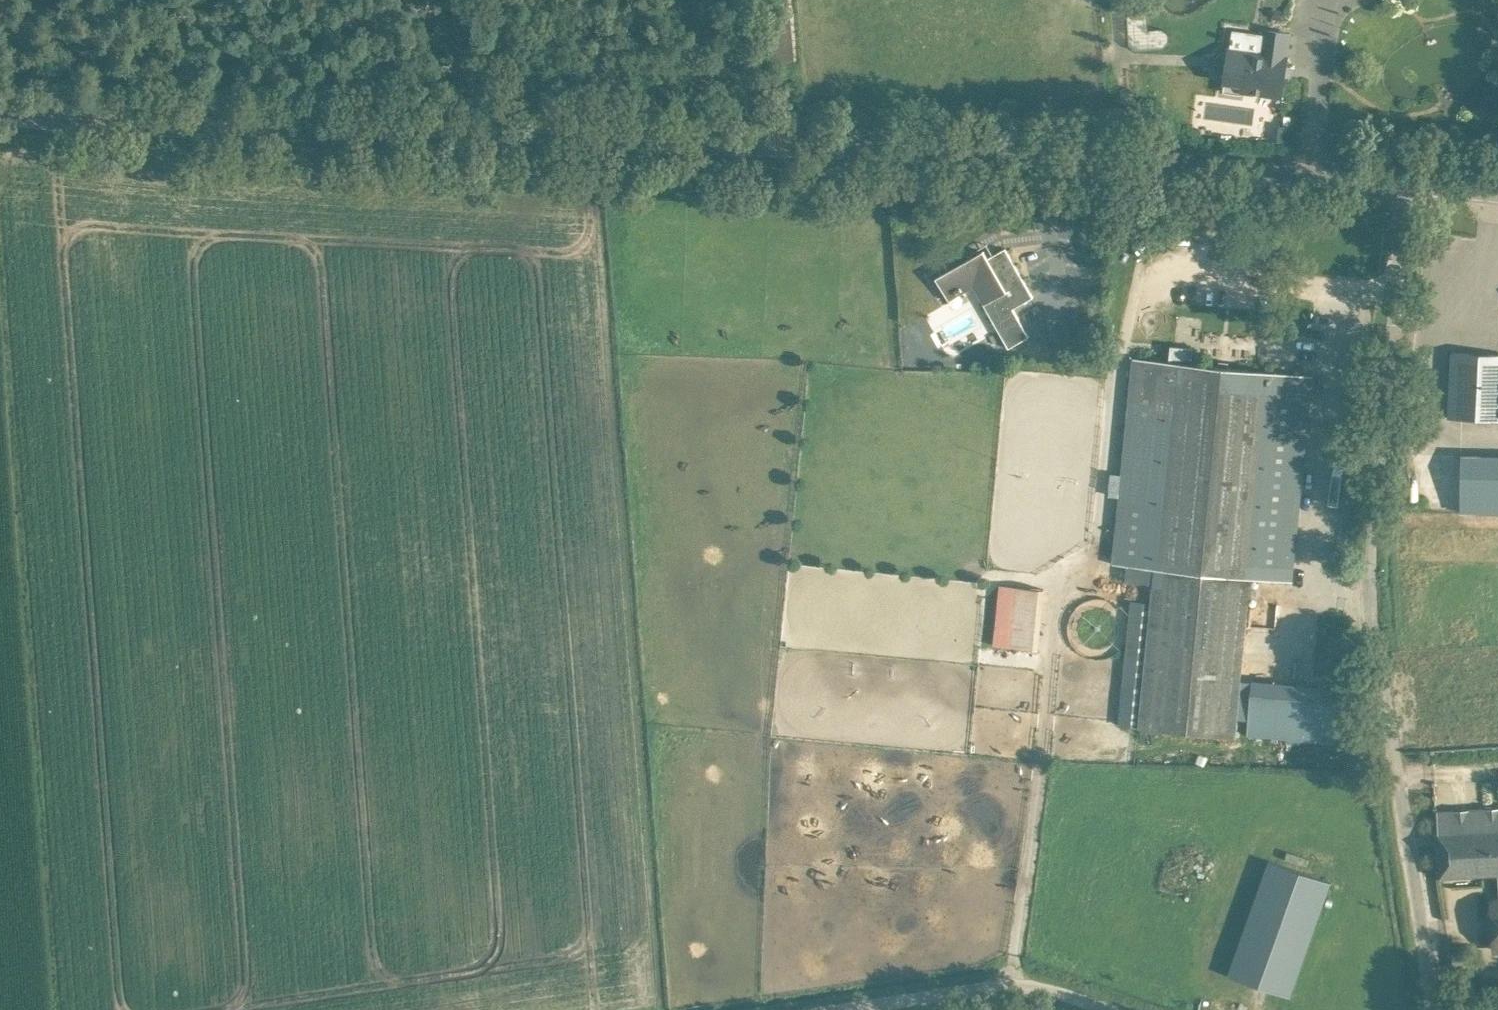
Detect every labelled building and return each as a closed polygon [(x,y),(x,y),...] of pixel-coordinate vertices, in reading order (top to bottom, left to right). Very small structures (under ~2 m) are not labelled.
[(1128,31),(1147,29),(1146,12),(1127,14),(1128,31)] [(785,13),(769,14),(773,62),(789,60),(785,13)] [(1214,67),(1216,72),(1221,75),(1226,76),(1225,81),(1243,83),(1242,89),(1282,95),(1291,32),(1264,28),(1260,51),(1230,46),(1229,52),(1224,51),(1219,53),(1216,58),(1214,67)] [(1289,144),(1291,128),(1280,126),(1278,142),(1289,144)] [(1013,307),(1033,295),(1016,265),(1006,248),(988,258),(984,250),(937,277),(949,299),(974,285),(1008,346),(1029,334),(1013,307)] [(1117,520),(1113,564),(1126,565),(1125,578),(1154,581),(1140,727),(1172,730),(1219,735),(1236,737),(1246,637),(1251,577),(1292,581),(1293,581),(1313,375),(1193,363),(1194,347),(1171,345),(1169,361),(1134,358),(1132,377),(1128,420),(1126,436),(1124,459),(1122,478),(1117,520)] [(1452,352),(1449,417),(1497,420),(1497,354),(1452,352)] [(1454,509),(1457,454),(1441,453),(1439,508),(1454,509)] [(1462,455),(1461,511),(1497,512),(1497,456),(1462,455)] [(1286,641),(1292,581),(1251,577),(1246,637),(1286,641)] [(1001,584),(995,645),(1037,648),(1043,588),(1001,584)] [(1353,690),(1253,680),(1247,734),(1348,744),(1353,690)] [(1437,811),(1441,875),(1439,875),(1439,877),(1443,876),(1497,872),(1497,807),(1437,811)] [(1269,859),(1229,974),(1290,996),(1331,881),(1269,859)]
